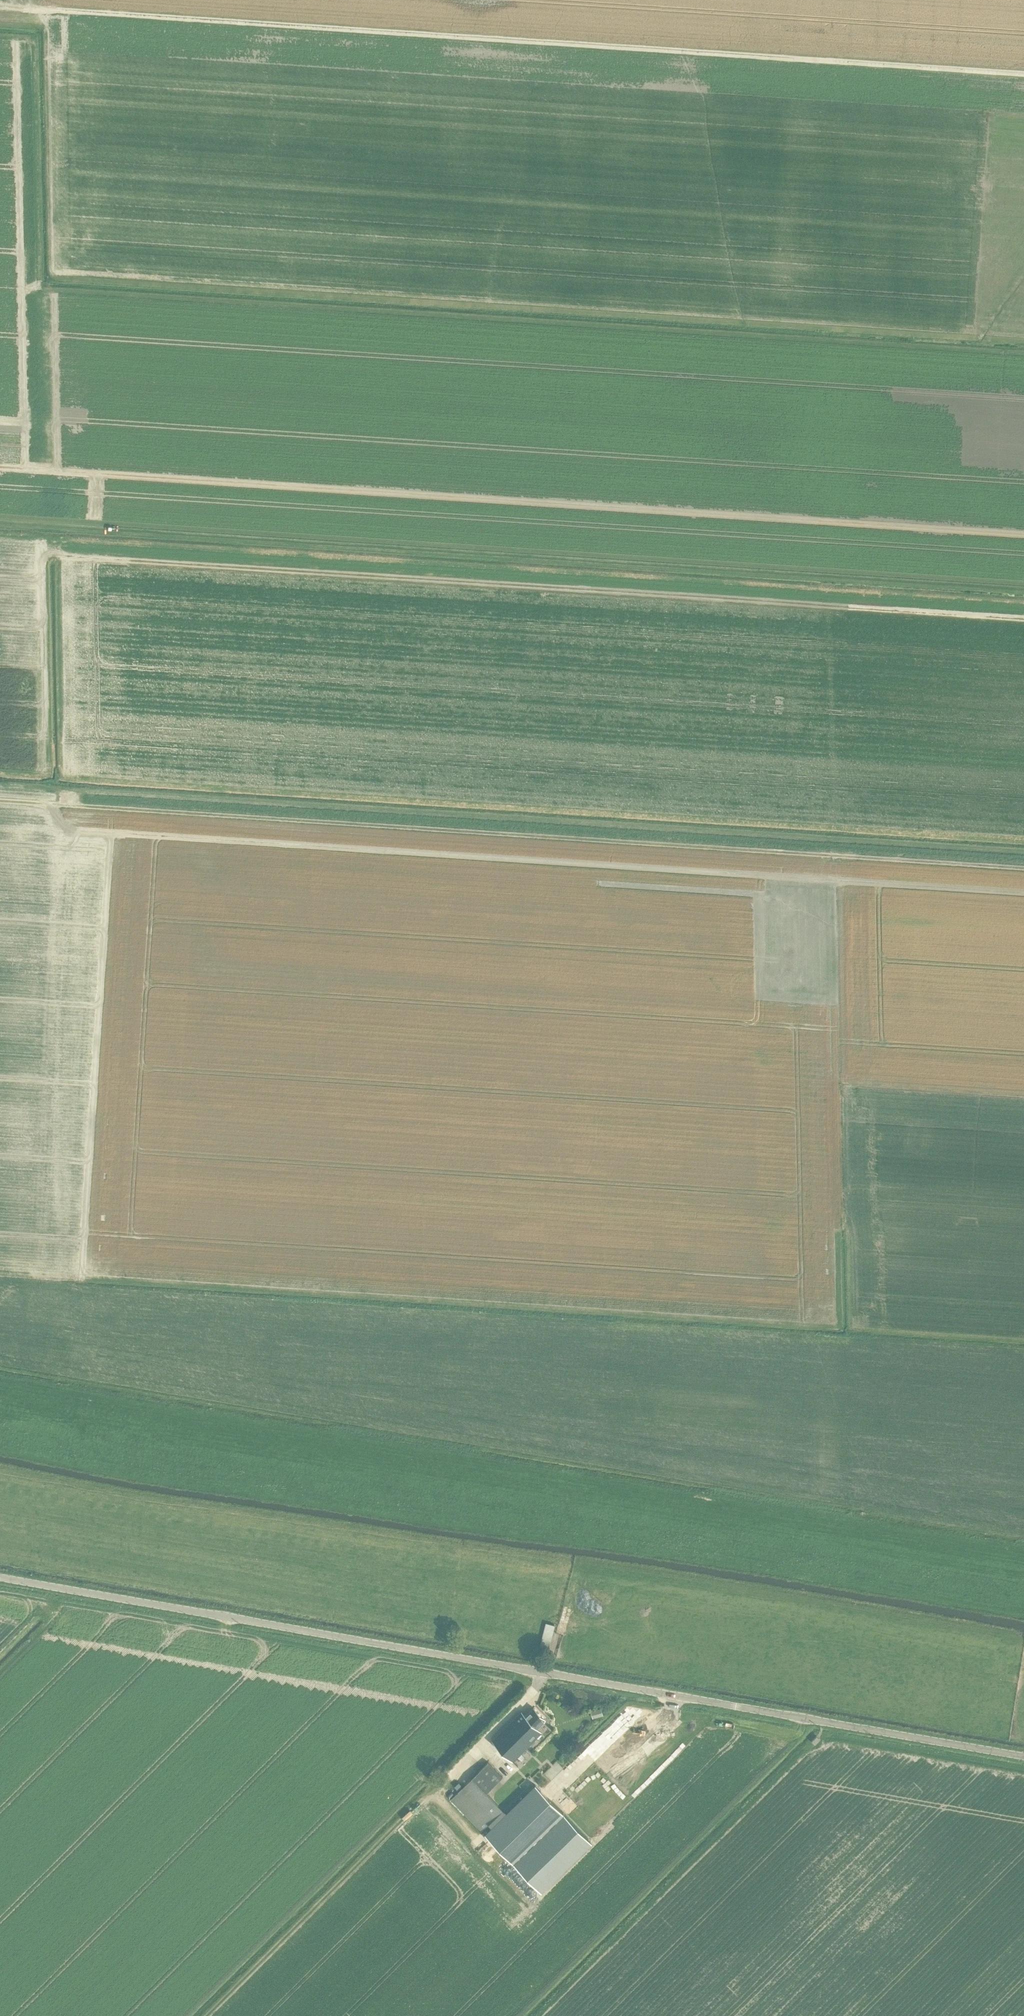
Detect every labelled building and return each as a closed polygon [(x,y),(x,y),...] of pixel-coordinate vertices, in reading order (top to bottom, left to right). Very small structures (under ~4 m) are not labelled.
[(546,1653),(552,1631),(554,1624),(546,1622),(544,1629),(538,1651),(546,1653)] [(492,1740),(512,1760),(529,1743),(531,1745),(535,1742),(533,1740),(544,1728),(539,1723),(544,1719),(533,1707),(525,1715),(521,1711),(492,1740)] [(602,1715),(600,1707),(590,1710),(592,1718),(602,1715)] [(817,1735),(811,1740),(815,1743),(820,1738),(817,1735)] [(502,1776),(487,1761),(450,1798),(481,1830),(488,1823),(502,1809),(485,1792),(502,1776)] [(484,1833),(512,1861),(562,1813),(563,1811),(535,1784),(506,1812),(502,1809),(488,1823),(491,1826),(484,1833)] [(590,1841),(562,1813),(512,1861),(539,1890),(590,1841)]
